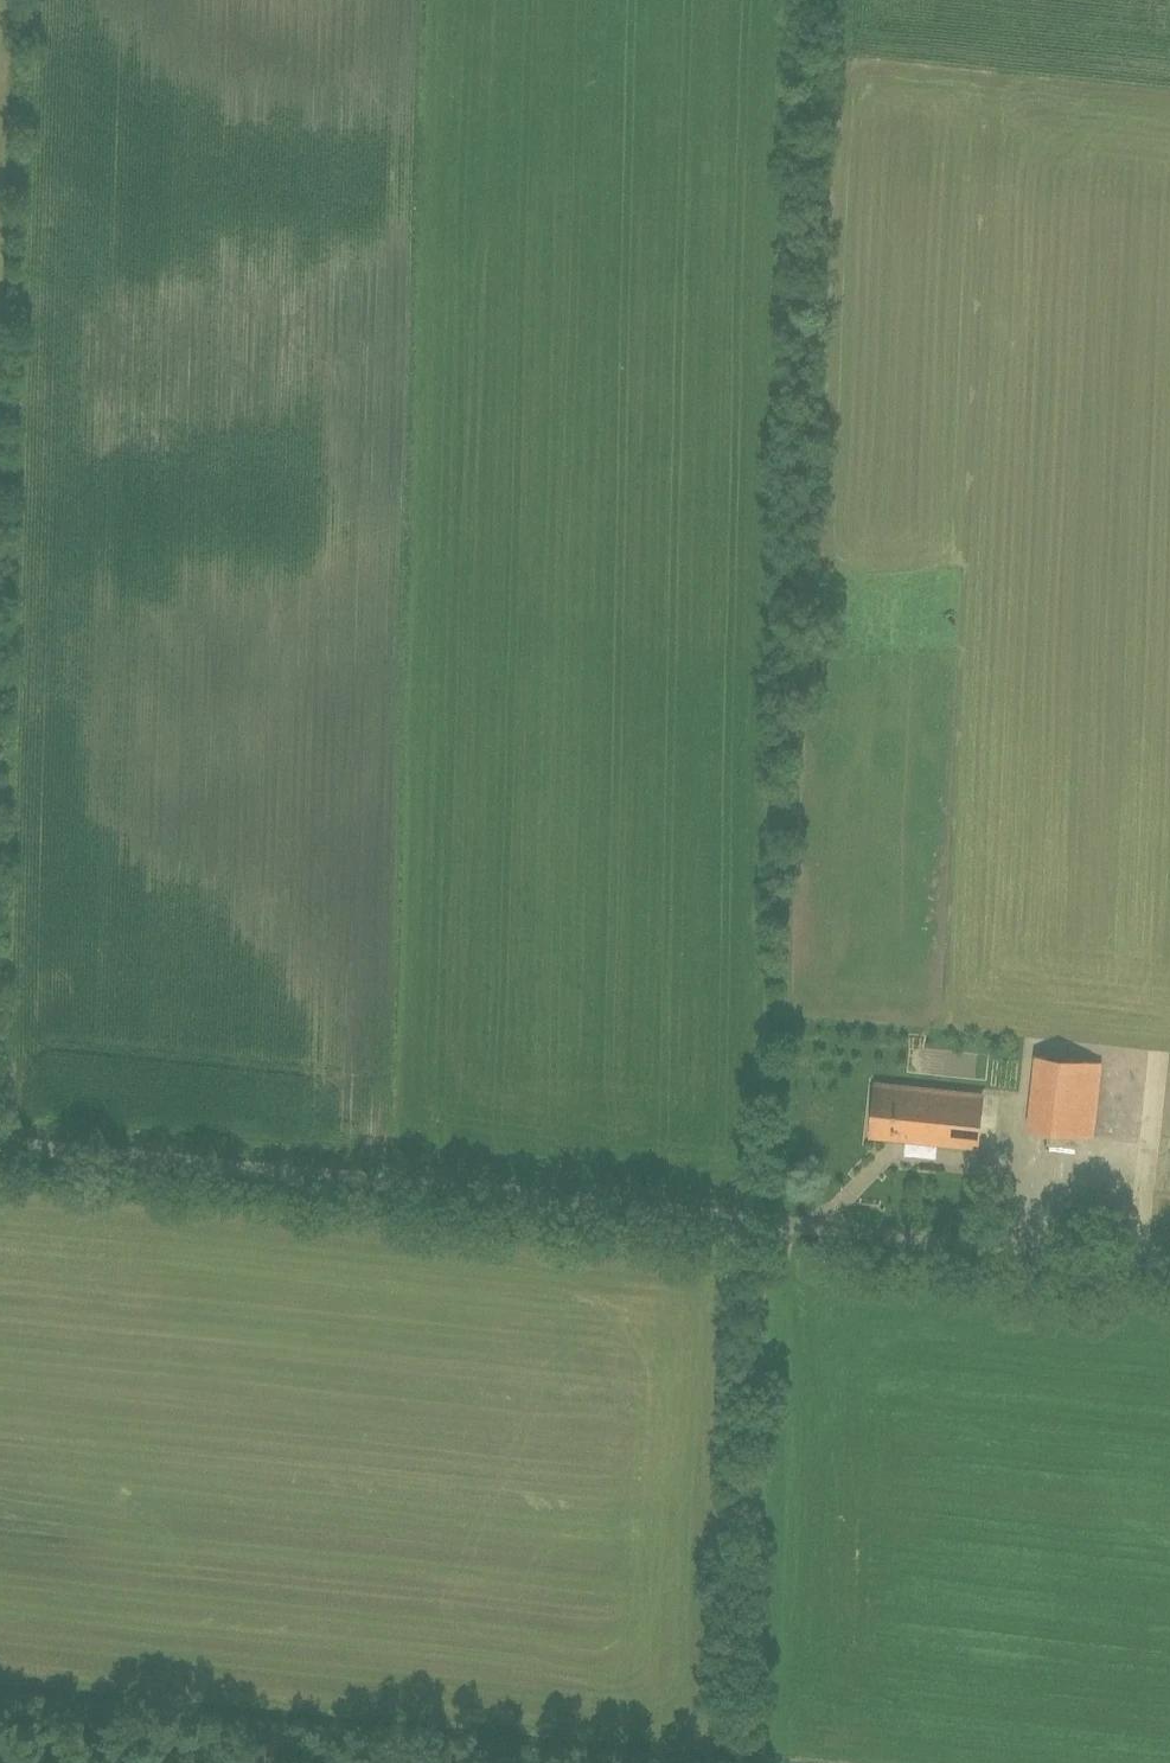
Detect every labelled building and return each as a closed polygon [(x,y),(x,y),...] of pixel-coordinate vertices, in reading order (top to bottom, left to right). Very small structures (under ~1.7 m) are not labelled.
[(1093,1134),(1100,1063),(1036,1056),(1028,1127),(1093,1134)] [(876,1085),(871,1137),(977,1147),(982,1095),(876,1085)]
